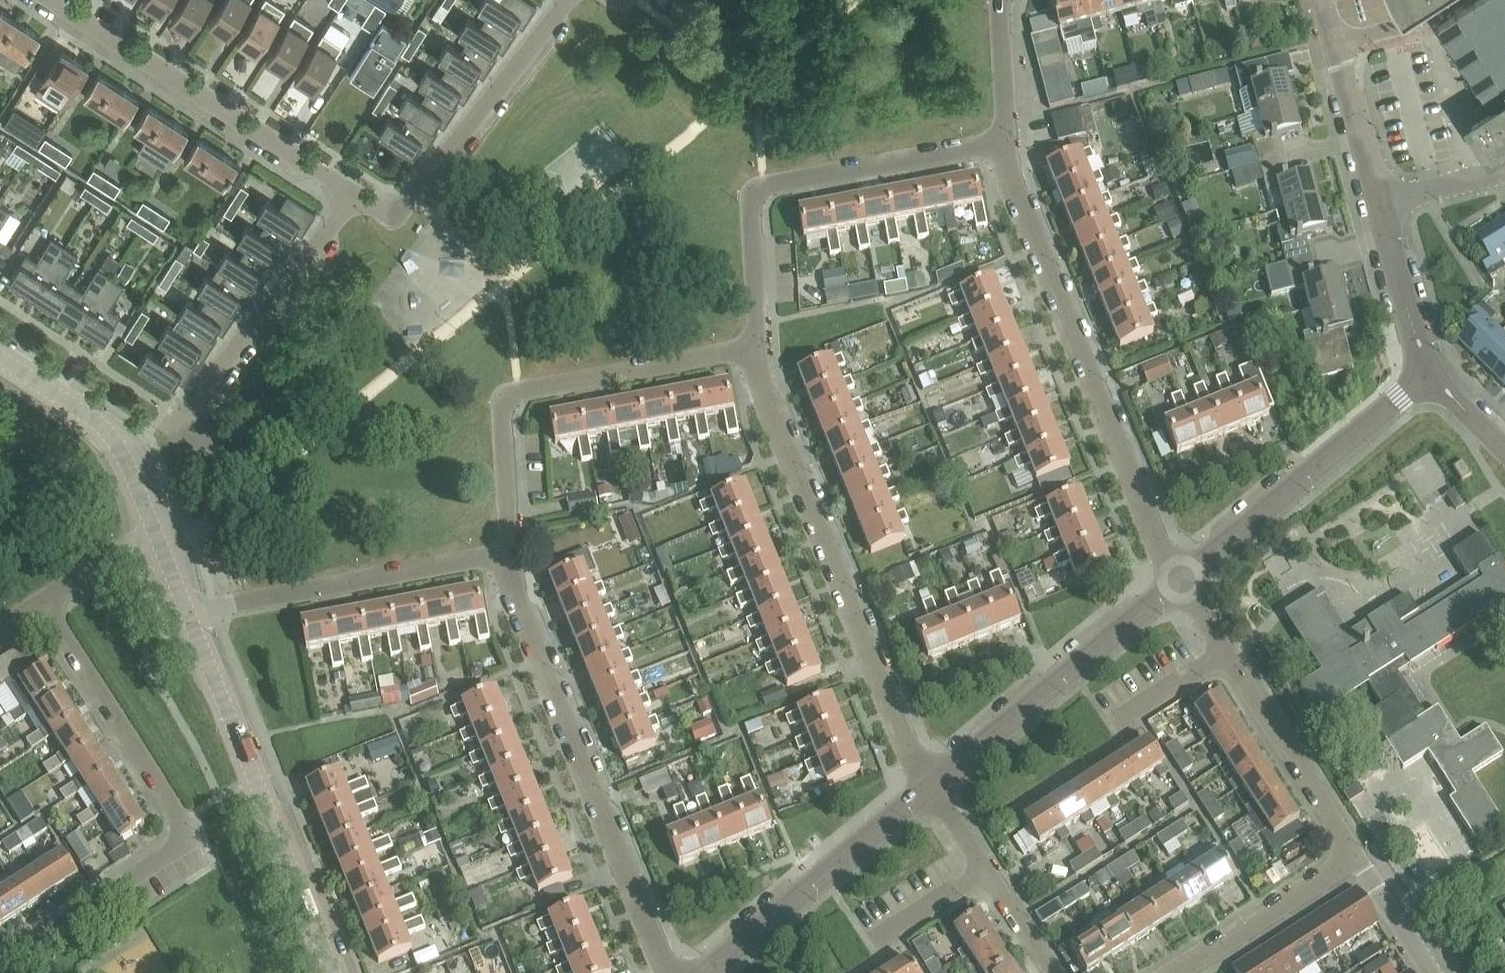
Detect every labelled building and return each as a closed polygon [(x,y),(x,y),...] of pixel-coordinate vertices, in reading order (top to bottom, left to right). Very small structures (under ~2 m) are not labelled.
[(161,15),(171,0),(143,0),(142,2),(161,15)] [(190,33),(211,0),(183,0),(170,21),(190,33)] [(228,37),(252,0),(224,0),(208,24),(228,37)] [(256,55),(285,11),(268,0),(264,0),(237,42),(256,55)] [(327,3),(338,10),(344,1),(345,0),(329,0),(327,3)] [(360,22),(371,2),(367,0),(358,0),(349,16),(360,22)] [(392,10),(399,0),(377,0),(392,10)] [(440,5),(448,10),(454,0),(443,0),(440,5)] [(512,30),(515,25),(522,30),(536,8),(524,0),(501,0),(499,3),(494,0),(483,0),(477,9),(487,16),(488,15),(511,30),(512,30)] [(1051,1),(1058,29),(1081,24),(1082,30),(1080,30),(1081,36),(1092,33),(1084,0),(1056,0),(1051,1)] [(1092,33),(1103,31),(1102,25),(1099,25),(1098,19),(1120,13),(1116,0),(1084,0),(1092,33)] [(1149,0),(1116,0),(1120,13),(1121,20),(1141,15),(1144,27),(1149,30),(1156,28),(1149,0)] [(1156,28),(1163,26),(1166,22),(1163,9),(1160,10),(1159,3),(1169,1),(1170,4),(1175,7),(1191,3),(1190,0),(1149,0),(1156,28)] [(1393,4),(1397,9),(1400,13),(1420,0),(1390,0),(1393,4)] [(1436,28),(1489,111),(1471,122),(1469,132),(1483,153),(1493,155),(1504,147),(1504,0),(1480,0),(1436,28)] [(1232,1),(1224,3),(1226,11),(1234,9),(1232,1)] [(374,4),(361,25),(372,32),(385,11),(374,4)] [(1020,28),(1044,22),(1041,9),(1017,15),(1020,28)] [(14,21),(0,11),(0,43),(14,21)] [(492,55),(495,50),(502,54),(516,33),(512,30),(511,30),(488,15),(487,16),(479,28),(466,20),(457,34),(468,41),(468,40),(492,55)] [(265,61),(285,73),(313,29),(294,17),(265,61)] [(16,73),(24,59),(25,60),(40,37),(14,21),(0,43),(0,62),(16,73)] [(370,45),(349,77),(373,93),(395,58),(394,57),(406,40),(382,24),(369,44),(370,45)] [(418,28),(411,39),(409,41),(417,46),(426,33),(418,28)] [(1030,37),(1033,50),(1058,43),(1055,30),(1030,37)] [(294,79),(313,92),(342,48),(322,35),(294,79)] [(1260,35),(1247,38),(1250,50),(1262,48),(1260,35)] [(472,80),(475,75),(482,79),(496,57),(492,55),(468,40),(468,41),(460,53),(447,45),(437,59),(448,66),(448,65),(472,80)] [(417,46),(409,41),(401,55),(408,60),(417,46)] [(1058,43),(1033,50),(1036,61),(1061,55),(1058,43)] [(1232,43),(1220,46),(1223,58),(1235,55),(1232,43)] [(88,68),(61,51),(35,93),(61,109),(88,68)] [(1061,55),(1036,61),(1039,73),(1064,66),(1061,55)] [(1246,116),(1258,113),(1293,103),(1286,75),(1270,80),(1265,60),(1237,68),(1243,92),(1240,93),(1246,116)] [(246,83),(259,91),(273,70),(259,62),(246,83)] [(452,105),(453,104),(456,100),(463,104),(477,82),(472,80),(448,65),(448,66),(440,78),(427,70),(418,84),(428,91),(429,90),(452,105)] [(1064,66),(1039,73),(1042,85),(1067,78),(1064,66)] [(1135,67),(1112,73),(1116,90),(1119,89),(1138,84),(1139,84),(1135,67)] [(1195,95),(1221,88),(1217,73),(1191,80),(1195,95)] [(138,100),(98,75),(83,97),(123,123),(138,100)] [(1067,78),(1042,85),(1045,96),(1070,89),(1067,78)] [(1103,80),(1080,86),(1083,98),(1107,92),(1103,80)] [(380,98),(388,102),(397,89),(389,84),(380,98)] [(38,109),(43,100),(21,86),(16,95),(38,109)] [(1070,89),(1045,96),(1049,108),(1074,102),(1070,89)] [(432,130),(433,129),(436,125),(443,129),(457,107),(453,104),(452,105),(429,90),(428,91),(420,103),(407,95),(398,109),(408,116),(409,115),(432,130)] [(388,102),(380,98),(372,111),(379,116),(388,102)] [(1258,113),(1264,135),(1252,138),(1255,148),(1255,149),(1258,159),(1283,153),(1279,137),(1300,131),(1293,103),(1258,113)] [(187,132),(148,107),(133,130),(147,138),(138,153),(164,169),(187,132)] [(1054,129),(1079,122),(1076,110),(1051,116),(1054,129)] [(388,119),(378,134),(412,156),(416,149),(423,154),(437,132),(433,129),(432,130),(409,115),(408,116),(401,128),(388,119)] [(1082,135),(1079,122),(1054,129),(1057,142),(1069,139),(1082,135)] [(35,124),(25,140),(35,146),(45,131),(35,124)] [(354,127),(339,146),(380,177),(394,158),(354,127)] [(1069,139),(1067,139),(1070,152),(1087,147),(1084,135),(1082,135),(1069,139)] [(38,149),(65,167),(72,157),(45,139),(38,149)] [(237,165),(198,139),(183,162),(223,187),(237,165)] [(25,160),(30,152),(17,143),(12,151),(25,160)] [(1079,154),(1047,166),(1056,189),(1088,177),(1082,162),(1092,158),(1089,150),(1079,154)] [(58,170),(30,152),(25,160),(53,177),(58,170)] [(1290,179),(1289,175),(1286,164),(1261,170),(1266,192),(1278,189),(1284,211),(1319,202),(1311,174),(1290,179)] [(120,188),(93,170),(86,180),(113,198),(120,188)] [(1098,173),(1088,177),(1056,189),(1065,212),(1097,199),(1091,185),(1101,181),(1098,173)] [(950,210),(952,209),(972,206),(976,227),(986,225),(981,203),(980,203),(975,178),(946,183),(950,210)] [(956,231),(952,209),(950,210),(946,183),(916,189),(921,215),(923,215),(943,211),(947,232),(956,231)] [(1164,183),(1151,189),(1156,201),(1169,195),(1164,183)] [(93,204),(98,196),(84,187),(79,195),(93,204)] [(231,200),(239,205),(248,192),(240,187),(231,200)] [(916,189),(887,194),(892,221),(894,220),(914,216),(918,238),(927,236),(923,215),(921,215),(916,189)] [(892,221),(887,194),(858,200),(863,226),(865,226),(885,222),(889,243),(898,242),(894,220),(892,221)] [(1107,195),(1097,199),(1065,212),(1074,234),(1106,221),(1100,207),(1110,203),(1107,195)] [(98,196),(93,204),(106,212),(111,205),(98,196)] [(256,216),(266,223),(267,222),(290,237),(291,237),(294,232),(301,236),(315,214),(287,197),(278,210),(265,202),(256,216)] [(239,205),(231,200),(223,214),(231,219),(239,205)] [(858,200),(829,205),(834,232),(835,231),(856,227),(860,249),(869,247),(865,226),(863,226),(858,200)] [(136,212),(163,230),(169,219),(142,202),(136,212)] [(1169,202),(1159,207),(1165,222),(1175,218),(1169,202)] [(1284,257),(1309,251),(1305,235),(1326,230),(1319,202),(1284,211),(1276,213),(1279,226),(1277,231),(1284,257)] [(835,231),(834,232),(829,205),(799,211),(804,237),(826,233),(830,254),(840,253),(835,231)] [(0,207),(0,227),(9,213),(0,207)] [(1200,216),(1187,221),(1193,235),(1205,229),(1200,216)] [(139,234),(144,226),(131,217),(126,225),(139,234)] [(1116,217),(1106,221),(1074,234),(1084,256),(1115,244),(1110,229),(1119,226),(1116,217)] [(1496,224),(1504,238),(1504,218),(1496,224)] [(1178,219),(1165,224),(1172,240),(1184,235),(1178,219)] [(267,222),(266,223),(259,235),(246,227),(236,241),(247,248),(247,247),(271,262),(274,257),(281,261),(295,239),(291,237),(290,237),(267,222)] [(1487,272),(1504,261),(1504,238),(1496,224),(1475,237),(1488,258),(1481,263),(1487,272)] [(144,226),(139,234),(153,242),(158,235),(144,226)] [(192,250),(200,255),(209,242),(201,237),(192,250)] [(32,297),(64,248),(51,240),(36,263),(25,256),(9,282),(32,297)] [(1125,240),(1115,244),(1084,256),(1093,279),(1124,266),(1119,252),(1128,248),(1125,240)] [(275,264),(271,262),(247,247),(247,248),(239,260),(226,252),(217,266),(227,273),(227,272),(251,287),(251,286),(254,282),(261,286),(275,264)] [(64,248),(32,297),(56,312),(72,286),(62,280),(77,257),(64,248)] [(893,265),(909,264),(908,250),(892,251),(893,265)] [(107,255),(99,267),(112,275),(119,263),(107,255)] [(166,271),(175,276),(183,263),(175,258),(166,271)] [(1093,279),(1102,301),(1133,288),(1128,274),(1137,270),(1134,262),(1124,266),(1093,279)] [(1312,262),(1287,269),(1292,290),(1304,287),(1309,309),(1344,300),(1337,272),(1316,278),(1312,262)] [(116,277),(125,283),(131,273),(122,267),(116,277)] [(903,267),(895,268),(897,281),(905,280),(904,275),(903,267)] [(1222,267),(1209,272),(1214,285),(1228,280),(1222,267)] [(827,289),(847,285),(845,268),(824,271),(827,289)] [(938,273),(935,274),(937,284),(940,283),(951,279),(949,269),(938,273)] [(72,286),(56,312),(79,327),(111,278),(97,270),(82,293),(72,286)] [(175,276),(166,271),(158,285),(166,290),(175,276)] [(923,271),(904,275),(905,280),(907,291),(926,288),(923,271)] [(227,272),(227,273),(219,285),(206,276),(197,291),(207,298),(208,297),(231,312),(232,311),(235,307),(242,311),(256,289),(251,286),(251,287),(227,272)] [(1197,273),(1188,277),(1193,288),(1201,285),(1197,273)] [(111,278),(79,327),(103,343),(112,329),(118,319),(119,317),(109,310),(124,287),(111,278)] [(897,281),(883,284),(885,295),(885,297),(907,293),(907,291),(905,280),(897,281)] [(970,316),(1002,303),(992,280),(960,292),(961,293),(949,298),(953,308),(965,303),(970,316)] [(1143,284),(1133,288),(1102,301),(1111,323),(1142,311),(1137,296),(1146,293),(1143,284)] [(859,285),(846,288),(849,302),(861,300),(859,285)] [(825,292),(824,292),(826,306),(849,302),(846,288),(825,292)] [(1190,292),(1177,298),(1180,306),(1194,300),(1190,292)] [(236,314),(232,311),(231,312),(208,297),(207,298),(199,310),(186,301),(177,316),(187,322),(188,322),(212,337),(212,336),(215,331),(222,336),(236,314)] [(1344,300),(1309,309),(1315,331),(1303,334),(1315,381),(1353,370),(1343,330),(1352,328),(1344,300)] [(974,326),(979,339),(1011,327),(1002,303),(970,316),(963,319),(967,329),(974,326)] [(1238,303),(1224,306),(1227,320),(1241,316),(1238,303)] [(1152,307),(1142,311),(1111,323),(1120,346),(1152,333),(1146,319),(1156,315),(1152,307)] [(1477,358),(1502,333),(1478,309),(1470,317),(1476,323),(1459,341),(1477,358)] [(132,325),(140,330),(149,316),(141,311),(132,325)] [(118,319),(112,329),(120,334),(126,324),(125,324),(118,319)] [(188,322),(187,322),(180,335),(167,326),(157,341),(168,347),(192,362),(192,361),(195,356),(202,361),(216,339),(212,336),(212,337),(188,322)] [(1261,322),(1246,325),(1249,335),(1263,332),(1261,322)] [(140,330),(132,325),(124,338),(132,343),(140,330)] [(989,363),(1021,350),(1011,327),(979,339),(972,342),(976,352),(983,349),(989,363)] [(1221,332),(1209,337),(1214,349),(1226,344),(1221,332)] [(1502,333),(1477,358),(1494,375),(1504,364),(1504,336),(1502,333)] [(168,347),(160,359),(147,351),(138,365),(116,351),(115,351),(172,387),(176,381),(183,386),(197,364),(192,361),(192,362),(168,347)] [(998,386),(1030,373),(1021,350),(989,363),(982,366),(985,375),(993,372),(998,386)] [(808,396),(839,383),(834,369),(843,365),(840,357),(830,361),(830,360),(798,373),(808,396)] [(1140,367),(1146,387),(1172,377),(1165,358),(1140,367)] [(1272,407),(1255,364),(1239,370),(1246,390),(1232,395),(1244,425),(1267,416),(1265,410),(1272,407)] [(1494,375),(1504,387),(1504,364),(1494,375)] [(933,372),(918,377),(923,390),(937,384),(933,372)] [(1002,396),(1008,409),(1039,396),(1030,373),(998,386),(991,389),(995,398),(1002,396)] [(1244,425),(1232,395),(1224,376),(1216,379),(1224,399),(1210,405),(1222,434),(1244,425)] [(817,418),(848,405),(843,391),(852,387),(849,379),(839,383),(808,396),(817,418)] [(702,416),(704,416),(724,412),(728,433),(737,431),(733,409),(731,409),(727,384),(697,390),(702,416)] [(1222,434),(1210,405),(1202,385),(1194,388),(1202,408),(1188,414),(1200,443),(1222,434)] [(910,387),(900,391),(906,405),(915,402),(910,387)] [(708,437),(704,416),(702,416),(697,390),(668,395),(673,421),(675,421),(695,417),(699,439),(708,437)] [(1200,443),(1188,414),(1180,394),(1172,398),(1179,417),(1165,423),(1177,452),(1200,443)] [(644,427),(645,427),(665,423),(669,444),(679,442),(675,421),(673,421),(668,395),(639,401),(644,427)] [(1017,432),(1049,419),(1039,396),(1008,409),(996,414),(1000,424),(1012,419),(1017,432)] [(614,432),(616,432),(636,428),(640,450),(649,448),(645,427),(644,427),(639,401),(609,406),(614,432)] [(826,440),(857,428),(852,414),(861,410),(858,401),(848,405),(817,418),(826,440)] [(585,438),(587,437),(607,434),(611,455),(620,453),(616,432),(614,432),(609,406),(580,412),(585,438)] [(585,438),(580,412),(551,417),(555,443),(578,439),(582,461),(591,459),(587,437),(585,438)] [(1026,455),(1058,442),(1049,419),(1017,432),(1005,437),(1009,447),(1021,442),(1026,455)] [(835,463),(876,446),(867,424),(857,428),(826,440),(835,463)] [(1058,442),(1026,455),(1019,458),(1023,468),(1030,465),(1036,479),(1068,466),(1058,442)] [(892,458),(900,473),(931,458),(924,443),(892,458)] [(875,472),(870,458),(879,454),(876,446),(835,463),(844,485),(875,472)] [(729,460),(714,466),(715,471),(716,478),(741,469),(737,457),(729,460)] [(1470,476),(1462,462),(1452,468),(1461,482),(1470,476)] [(853,507),(884,495),(879,480),(888,477),(885,468),(875,472),(844,485),(853,507)] [(715,471),(705,473),(706,480),(716,478),(715,471)] [(693,477),(685,479),(688,491),(696,488),(693,477)] [(609,486),(597,489),(598,497),(610,495),(609,486)] [(721,523),(753,510),(743,486),(712,499),(705,502),(708,512),(716,509),(721,523)] [(1464,505),(1463,504),(1455,490),(1447,495),(1456,509),(1464,505)] [(643,494),(628,491),(629,502),(641,503),(643,494)] [(894,491),(884,495),(853,507),(862,530),(893,517),(888,503),(897,499),(894,491)] [(1046,506),(1039,509),(1039,510),(1043,519),(1043,521),(1051,518),(1056,529),(1056,530),(1089,517),(1079,492),(1046,505),(1046,506)] [(566,499),(569,513),(597,508),(595,494),(566,499)] [(725,532),(731,546),(762,533),(753,510),(721,523),(714,526),(718,535),(725,532)] [(903,513),(893,517),(862,530),(871,552),(902,540),(897,525),(906,521),(903,513)] [(630,515),(618,519),(623,531),(635,526),(630,515)] [(1056,529),(1048,532),(1048,533),(1052,543),(1053,544),(1060,541),(1065,552),(1065,553),(1098,540),(1089,517),(1056,530),(1056,529)] [(762,533),(731,546),(723,549),(727,559),(735,556),(740,569),(772,556),(762,533)] [(1409,667),(1410,666),(1408,663),(1435,646),(1436,649),(1437,648),(1436,646),(1463,629),(1464,631),(1465,631),(1464,628),(1490,611),(1492,614),(1493,613),(1491,610),(1504,602),(1504,570),(1482,534),(1452,554),(1468,579),(1417,612),(1407,596),(1347,634),(1324,597),(1325,596),(1321,591),(1283,614),(1286,618),(1288,617),(1305,643),(1303,645),(1304,646),(1306,644),(1323,671),(1299,687),(1317,716),(1319,716),(1317,713),(1330,705),(1332,707),(1341,701),(1340,699),(1366,682),(1367,685),(1368,684),(1381,706),(1368,715),(1402,769),(1427,753),(1455,796),(1449,800),(1474,840),(1501,822),(1471,774),(1502,755),(1485,727),(1460,743),(1437,708),(1424,716),(1396,673),(1408,666),(1409,667)] [(975,540),(962,544),(967,557),(979,552),(975,540)] [(1065,552),(1057,555),(1058,556),(1062,566),(1062,567),(1070,564),(1075,578),(1108,564),(1098,540),(1065,553),(1065,552)] [(709,564),(722,559),(717,546),(704,551),(709,564)] [(662,547),(655,550),(663,572),(671,569),(662,547)] [(559,574),(550,578),(557,597),(558,601),(591,588),(591,587),(590,585),(589,585),(585,574),(595,570),(586,549),(554,562),(559,574)] [(948,549),(938,553),(942,564),(952,560),(948,549)] [(744,579),(749,592),(781,579),(772,556),(740,569),(733,572),(737,582),(744,579)] [(1052,558),(1042,563),(1046,572),(1056,568),(1058,567),(1054,558),(1052,558)] [(909,564),(889,573),(894,587),(914,578),(909,564)] [(1027,571),(1019,574),(1025,589),(1033,586),(1027,571)] [(984,601),(983,601),(996,632),(1019,622),(1007,591),(1006,592),(998,572),(988,576),(996,596),(984,601)] [(759,615),(790,602),(781,579),(749,592),(742,595),(746,605),(753,602),(759,615)] [(962,610),(961,610),(973,641),(996,632),(983,601),(984,601),(976,581),(966,585),(969,592),(974,605),(962,610)] [(591,588),(558,601),(567,624),(600,610),(600,609),(595,597),(605,593),(601,583),(591,587),(591,588)] [(662,586),(653,589),(656,597),(666,594),(662,586)] [(478,590),(448,595),(453,622),(455,621),(475,617),(479,639),(488,637),(484,615),(482,615),(478,590)] [(926,590),(917,594),(921,603),(930,600),(927,591),(926,590)] [(939,619),(938,619),(951,650),(973,641),(961,610),(962,610),(957,597),(954,590),(944,594),(952,614),(939,619)] [(453,622),(448,595),(419,601),(424,627),(426,627),(446,623),(450,644),(459,643),(455,621),(453,622)] [(929,623),(915,629),(927,659),(951,650),(938,619),(939,619),(931,599),(930,600),(921,603),(929,623)] [(394,633),(396,632),(416,628),(420,650),(430,648),(426,627),(424,627),(419,601),(389,606),(394,633)] [(768,638),(800,626),(790,602),(759,615),(738,624),(742,634),(763,625),(768,638)] [(600,610),(567,624),(576,646),(609,633),(604,620),(614,616),(610,605),(600,609),(600,610)] [(365,638),(367,638),(387,634),(394,671),(403,669),(400,654),(400,653),(396,632),(394,633),(389,606),(360,612),(365,638)] [(371,659),(367,638),(365,638),(360,612),(331,617),(336,643),(338,643),(358,639),(362,661),(371,659)] [(346,685),(338,643),(336,643),(331,617),(301,623),(306,649),(329,645),(333,666),(331,666),(335,687),(346,685)] [(777,662),(809,649),(800,626),(768,638),(747,647),(750,657),(772,648),(777,662)] [(609,633),(576,646),(585,668),(618,655),(618,654),(613,641),(622,637),(619,629),(609,633)] [(819,673),(809,649),(777,662),(764,667),(768,677),(781,671),(787,685),(819,673)] [(43,667),(31,674),(16,650),(4,657),(17,677),(6,683),(4,685),(18,708),(9,714),(15,723),(36,709),(60,694),(65,691),(59,683),(55,686),(43,667)] [(618,655),(585,668),(594,691),(627,677),(622,664),(632,660),(628,650),(618,654),(618,655)] [(6,683),(17,677),(4,657),(0,660),(0,673),(6,683)] [(470,672),(470,673),(470,674),(470,675),(471,676),(472,677),(473,678),(474,678),(475,678),(476,679),(477,679),(478,678),(479,678),(480,677),(481,676),(482,675),(482,674),(482,673),(482,672),(482,671),(481,670),(481,669),(480,668),(479,667),(478,667),(477,667),(476,667),(475,667),(474,667),(473,667),(472,668),(471,669),(471,670),(470,671),(470,672)] [(627,677),(594,691),(603,713),(636,700),(636,699),(631,687),(641,683),(637,672),(627,677)] [(421,687),(408,693),(410,702),(411,706),(438,696),(435,682),(421,687)] [(394,687),(379,689),(383,706),(402,703),(399,688),(399,686),(394,687)] [(666,688),(652,693),(655,700),(669,695),(666,688)] [(760,696),(766,709),(786,701),(780,688),(760,696)] [(472,728),(504,715),(495,691),(463,704),(463,705),(456,708),(460,717),(467,714),(472,728)] [(31,749),(53,735),(77,720),(81,717),(76,709),(72,712),(60,694),(36,709),(47,726),(26,740),(31,749)] [(350,699),(353,713),(381,708),(379,694),(350,699)] [(636,700),(603,713),(612,736),(645,722),(645,721),(640,709),(650,705),(646,695),(636,699),(636,700)] [(1210,736),(1235,721),(1219,695),(1194,711),(1205,729),(1197,734),(1202,742),(1211,737),(1210,736)] [(1482,707),(1498,740),(1504,737),(1504,697),(1482,707)] [(807,736),(839,723),(830,699),(798,712),(807,736)] [(706,700),(696,704),(700,716),(711,712),(706,700)] [(504,715),(472,728),(465,731),(469,741),(476,738),(482,751),(514,738),(504,715)] [(645,722),(612,736),(622,759),(655,746),(649,731),(659,727),(655,717),(645,721),(645,722)] [(759,719),(744,725),(747,735),(763,728),(759,719)] [(77,720),(53,735),(64,752),(42,766),(48,775),(69,761),(93,746),(94,746),(98,744),(93,735),(89,738),(77,720)] [(709,720),(689,727),(695,743),(715,736),(709,720)] [(1226,761),(1251,745),(1235,721),(1210,736),(1211,737),(1221,753),(1213,759),(1218,767),(1226,761)] [(817,759),(849,746),(839,723),(807,736),(796,740),(800,750),(811,746),(817,759)] [(395,737),(366,748),(372,763),(401,752),(395,737)] [(514,738),(482,751),(474,754),(478,764),(486,761),(491,774),(523,761),(514,738)] [(1138,780),(1155,769),(1160,778),(1168,773),(1147,740),(1122,756),(1138,780)] [(1184,754),(1176,741),(1165,748),(1173,760),(1184,754)] [(1242,786),(1267,770),(1251,745),(1226,761),(1237,778),(1229,783),(1234,792),(1242,786)] [(69,761),(80,778),(59,792),(65,801),(86,787),(110,772),(115,770),(109,762),(105,764),(94,746),(93,746),(69,761)] [(849,746),(817,759),(803,764),(807,774),(821,769),(826,783),(858,770),(849,746)] [(1184,754),(1173,760),(1182,773),(1192,767),(1184,754)] [(1113,796),(1130,785),(1135,794),(1143,789),(1138,780),(1122,756),(1097,772),(1113,796)] [(523,761),(491,774),(484,777),(488,787),(495,784),(500,797),(532,785),(523,761)] [(1242,786),(1253,803),(1244,808),(1250,816),(1258,811),(1282,795),(1267,770),(1242,786)] [(122,790),(110,772),(86,787),(97,804),(76,818),(82,827),(103,814),(103,813),(127,798),(131,796),(126,788),(122,790)] [(1088,812),(1089,812),(1105,801),(1111,810),(1119,804),(1113,796),(1097,772),(1072,787),(1088,812)] [(307,786),(322,822),(354,809),(348,796),(374,785),(371,777),(345,788),(339,773),(307,786)] [(731,799),(747,836),(769,827),(757,798),(749,778),(741,782),(749,801),(739,805),(736,797),(731,799)] [(434,779),(427,783),(432,794),(439,791),(434,779)] [(699,781),(687,786),(692,798),(703,793),(699,781)] [(1358,783),(1344,792),(1343,793),(1349,803),(1364,793),(1358,783)] [(671,785),(661,789),(662,790),(667,802),(677,797),(672,784),(671,785)] [(510,821),(542,808),(532,785),(500,797),(493,800),(497,810),(504,807),(510,821)] [(1063,828),(1064,828),(1080,817),(1086,825),(1094,820),(1089,812),(1088,812),(1072,787),(1048,803),(1063,828)] [(747,836),(731,799),(727,788),(719,791),(726,810),(712,816),(724,845),(747,836)] [(1215,803),(1207,790),(1197,797),(1205,810),(1215,803)] [(1175,812),(1188,804),(1181,793),(1168,801),(1175,812)] [(1299,820),(1282,795),(1258,811),(1269,828),(1260,833),(1274,854),(1304,835),(1296,822),(1299,820)] [(690,813),(686,815),(702,855),(724,845),(712,816),(704,797),(696,800),(704,819),(694,823),(690,813)] [(103,813),(103,814),(115,832),(104,839),(113,852),(124,845),(120,840),(144,825),(127,798),(103,813)] [(373,802),(354,809),(322,822),(331,845),(363,832),(357,818),(376,810),(373,802)] [(1063,828),(1048,803),(1022,819),(1038,844),(1056,833),(1061,841),(1069,836),(1064,828),(1063,828)] [(1215,803),(1205,810),(1213,822),(1224,816),(1215,803)] [(702,855),(686,815),(682,806),(674,809),(682,829),(667,835),(679,864),(702,855)] [(519,844),(551,831),(542,808),(510,821),(502,824),(506,833),(514,830),(519,844)] [(16,818),(21,825),(35,816),(30,809),(16,818)] [(1151,827),(1144,817),(1131,825),(1138,835),(1151,827)] [(47,830),(40,819),(15,835),(22,845),(47,830)] [(1168,829),(1175,840),(1188,831),(1181,821),(1168,829)] [(1138,835),(1131,825),(1118,833),(1125,844),(1138,835)] [(1175,840),(1168,829),(1156,837),(1162,848),(1175,840)] [(435,831),(422,836),(427,847),(440,841),(435,831)] [(523,854),(529,867),(560,854),(551,831),(519,844),(499,852),(503,862),(523,854)] [(65,840),(80,863),(93,855),(78,832),(65,840)] [(345,881),(377,868),(372,854),(391,846),(388,838),(368,846),(363,832),(331,845),(345,881)] [(22,845),(15,835),(2,843),(9,854),(22,845)] [(1241,840),(1230,846),(1239,859),(1249,852),(1241,840)] [(37,870),(52,894),(78,878),(56,845),(48,850),(54,859),(37,869),(37,870)] [(124,845),(113,852),(108,855),(114,866),(130,856),(124,845)] [(1194,870),(1210,894),(1235,878),(1214,845),(1206,850),(1211,859),(1195,869),(1194,870)] [(1082,856),(1088,867),(1101,859),(1094,848),(1082,856)] [(1119,861),(1126,871),(1139,863),(1132,852),(1119,861)] [(570,878),(560,854),(529,867),(521,870),(525,880),(533,877),(538,891),(570,878)] [(1088,867),(1082,856),(1055,873),(1062,884),(1088,867)] [(466,857),(455,861),(458,869),(469,865),(466,857)] [(354,903),(386,890),(380,876),(400,868),(396,860),(377,868),(345,881),(354,903)] [(12,885),(28,910),(52,894),(37,870),(37,869),(32,861),(24,866),(29,874),(13,885),(12,885)] [(1126,871),(1119,861),(1094,876),(1101,887),(1113,879),(1126,871)] [(1169,885),(1185,910),(1210,894),(1194,870),(1195,869),(1189,861),(1181,866),(1186,875),(1170,885),(1169,885)] [(3,926),(28,910),(12,885),(13,885),(7,877),(0,881),(0,883),(4,890),(0,893),(0,921),(3,926)] [(1145,901),(1160,926),(1185,910),(1169,885),(1170,885),(1164,877),(1156,882),(1162,890),(1145,901)] [(1070,892),(1076,903),(1089,894),(1082,884),(1070,892)] [(481,888),(468,893),(475,910),(487,905),(481,888)] [(1377,923),(1355,889),(1334,902),(1356,937),(1377,923)] [(354,903),(369,939),(401,926),(395,913),(415,905),(411,897),(392,904),(386,890),(354,903)] [(1076,903),(1070,892),(1057,900),(1063,911),(1076,903)] [(1145,901),(1140,892),(1132,898),(1137,906),(1120,917),(1136,942),(1160,926),(1145,901)] [(1356,937),(1334,902),(1314,915),(1336,950),(1356,937)] [(454,905),(435,912),(439,921),(458,914),(454,905)] [(553,928),(559,941),(590,929),(581,905),(549,918),(536,924),(533,916),(523,920),(530,938),(553,928)] [(1095,933),(1111,957),(1136,942),(1120,917),(1115,908),(1107,913),(1112,922),(1096,932),(1095,933)] [(970,955),(994,939),(978,914),(954,929),(965,947),(956,952),(962,960),(970,955)] [(1294,928),(1316,963),(1336,950),(1314,915),(1294,928)] [(420,919),(401,926),(369,939),(378,962),(410,949),(404,935),(424,927),(420,919)] [(1085,972),(1086,972),(1111,957),(1095,933),(1096,932),(1090,924),(1082,929),(1087,938),(1070,949),(1085,972)] [(1294,972),(1300,972),(1316,963),(1294,928),(1273,941),(1294,972)] [(590,929),(559,941),(551,944),(555,954),(563,951),(568,965),(600,952),(590,929)] [(1010,964),(994,939),(970,955),(981,972),(979,972),(996,972),(1010,964)] [(1265,972),(1294,972),(1273,941),(1253,954),(1265,972)] [(1376,944),(1365,951),(1370,959),(1381,952),(1376,944)] [(1359,966),(1370,959),(1365,951),(1354,958),(1359,966)] [(568,965),(561,968),(563,972),(609,972),(600,952),(568,965)] [(1253,954),(1232,968),(1236,972),(1265,972),(1253,954)] [(1385,957),(1373,964),(1378,972),(1390,964),(1385,957)] [(883,972),(916,972),(906,958),(883,972)] [(929,972),(941,972),(943,972),(935,959),(924,966),(929,972)] [(1010,964),(996,972),(1016,972),(1010,964)] [(1378,972),(1373,964),(1362,971),(1364,972),(1376,972),(1378,972)]
